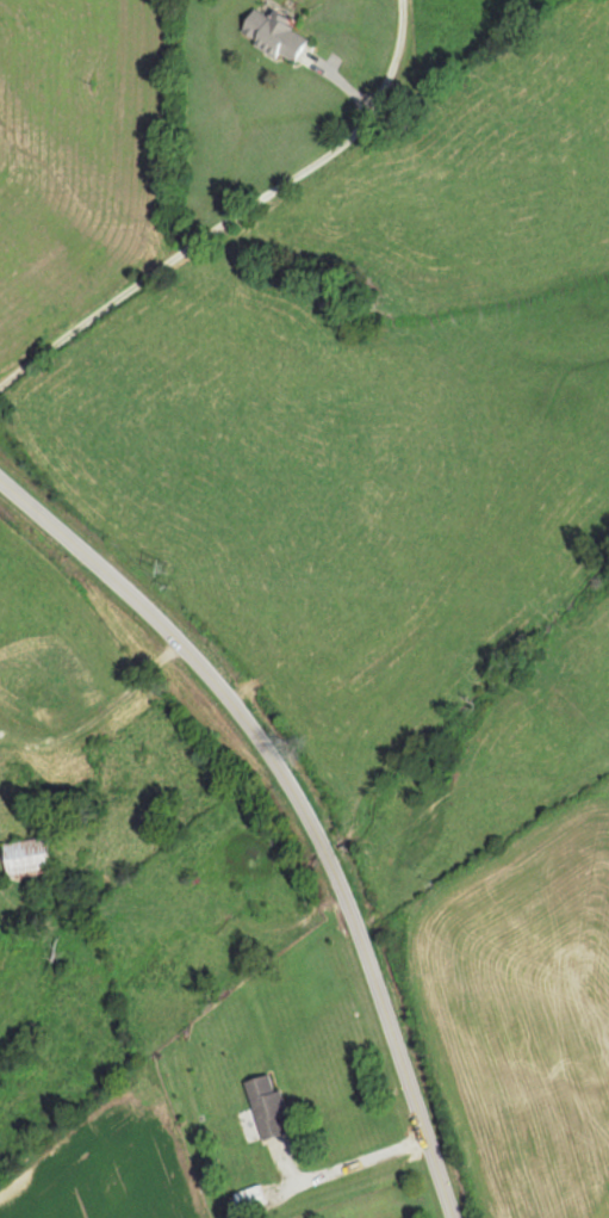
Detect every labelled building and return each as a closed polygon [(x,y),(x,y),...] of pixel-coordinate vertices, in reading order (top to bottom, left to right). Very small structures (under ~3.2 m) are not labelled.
[(293,64),(309,42),(256,4),(236,30),(276,58),(279,53),(293,64)] [(59,835),(9,841),(14,877),(63,871),(59,835)] [(287,1131),(271,1072),(244,1080),(259,1139),(287,1131)]
